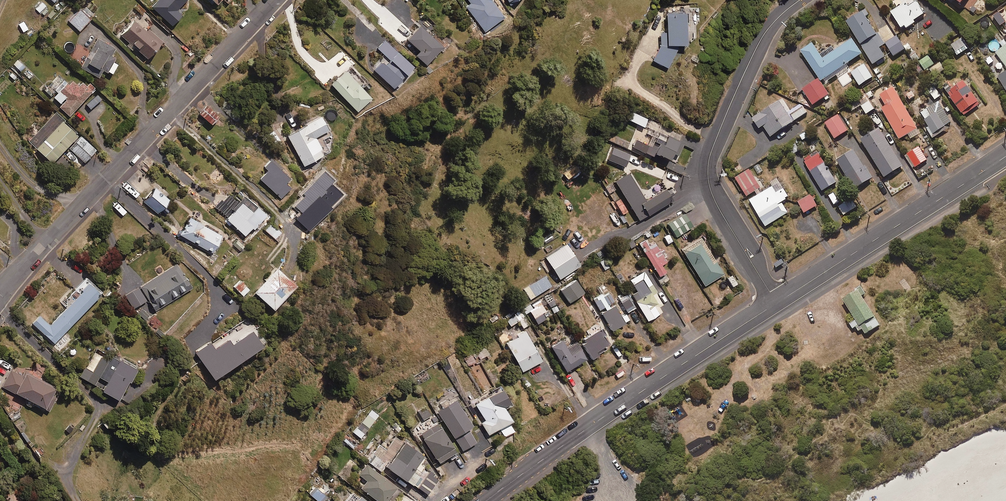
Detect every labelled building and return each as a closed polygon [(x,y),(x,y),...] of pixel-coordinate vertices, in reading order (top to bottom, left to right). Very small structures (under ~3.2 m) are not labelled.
[(151,8),(171,26),(181,16),(176,11),(186,0),(158,0),(151,8)] [(471,2),(466,6),(486,31),(505,16),(493,0),(469,0),(471,2)] [(902,30),(906,27),(907,29),(916,24),(915,22),(926,15),(918,2),(909,7),(907,4),(892,13),(898,23),(902,30)] [(41,16),(48,10),(41,3),(35,9),(41,16)] [(79,31),(90,19),(79,9),(68,22),(79,31)] [(653,60),(668,67),(679,48),(678,44),(691,43),(689,10),(666,11),(667,32),(661,32),(662,43),(653,60)] [(1005,24),(1005,23),(998,12),(991,17),(999,28),(1005,24)] [(147,29),(152,24),(140,13),(120,36),(132,46),(130,47),(146,61),(162,42),(147,29)] [(880,48),(884,46),(864,13),(848,23),(873,66),(886,58),(880,48)] [(398,31),(389,23),(383,30),(392,37),(398,31)] [(437,34),(433,39),(420,26),(406,40),(419,52),(415,56),(425,66),(447,43),(437,34)] [(895,57),(906,50),(897,37),(886,44),(895,57)] [(110,56),(115,49),(96,38),(80,68),(98,78),(102,70),(111,75),(116,65),(112,63),(114,59),(110,56)] [(958,57),(971,48),(964,38),(951,47),(958,57)] [(847,65),(863,55),(853,40),(835,52),(833,48),(821,56),(813,44),(802,52),(824,85),(849,68),(847,65)] [(394,89),(414,68),(384,41),(376,49),(385,58),(374,71),(394,89)] [(995,55),(1005,69),(1005,46),(995,55)] [(915,64),(920,61),(913,49),(908,52),(915,64)] [(926,71),(935,65),(929,56),(920,62),(926,71)] [(28,80),(33,75),(17,60),(12,65),(28,80)] [(860,87),(873,78),(865,65),(852,73),(860,87)] [(361,89),(367,84),(351,67),(331,85),(357,112),(371,99),(361,89)] [(998,79),(1005,93),(1005,74),(998,79)] [(11,83),(3,77),(0,80),(0,96),(11,83)] [(813,106),(830,96),(820,80),(803,90),(813,106)] [(68,85),(65,82),(51,97),(60,106),(59,107),(68,116),(94,89),(88,84),(85,87),(81,83),(78,87),(71,81),(68,85)] [(963,115),(980,103),(965,82),(948,94),(963,115)] [(900,140),(918,130),(895,89),(876,99),(900,140)] [(869,99),(874,96),(871,92),(857,100),(866,115),(875,110),(869,99)] [(802,105),(791,112),(784,101),(753,120),(759,130),(764,127),(771,138),(809,115),(802,105)] [(946,126),(952,123),(939,104),(929,111),(926,106),(919,111),(932,131),(929,133),(933,139),(948,129),(946,126)] [(211,125),(219,117),(208,107),(200,115),(211,125)] [(647,119),(631,109),(626,118),(642,128),(647,119)] [(62,123),(64,121),(55,113),(28,142),(51,164),(77,137),(62,123)] [(836,140),(849,131),(839,115),(826,124),(836,140)] [(331,145),(331,137),(319,117),(286,137),(304,167),(331,151),(331,145)] [(886,179),(904,168),(880,130),(862,141),(886,179)] [(676,164),(685,145),(667,137),(663,146),(653,141),(650,148),(635,141),(632,147),(653,157),(654,154),(676,164)] [(84,163),(96,150),(82,139),(71,151),(84,163)] [(625,167),(630,155),(613,147),(608,160),(625,167)] [(915,169),(928,160),(919,148),(906,156),(915,169)] [(855,191),(873,180),(855,151),(837,163),(855,191)] [(801,153),(794,157),(802,170),(807,166),(824,192),(838,183),(818,152),(805,160),(801,153)] [(144,172),(151,164),(145,159),(139,167),(144,172)] [(285,184),(290,179),(269,161),(263,168),(267,171),(259,180),(281,199),(290,188),(285,184)] [(569,179),(579,170),(574,165),(564,173),(569,179)] [(921,177),(930,171),(926,165),(917,171),(921,177)] [(746,197),(761,189),(750,170),(735,179),(746,197)] [(665,189),(645,202),(628,174),(614,182),(638,222),(672,201),(665,189)] [(782,203),(790,199),(780,182),(750,201),(766,227),(789,214),(782,203)] [(622,215),(627,212),(611,185),(605,189),(622,215)] [(157,214),(169,201),(155,189),(144,203),(157,214)] [(245,198),(240,203),(228,193),(215,208),(227,218),(226,220),(244,237),(252,228),(253,230),(266,216),(245,198)] [(834,206),(839,203),(834,193),(829,197),(834,206)] [(805,214),(818,207),(811,195),(799,203),(805,214)] [(854,211),(849,202),(839,207),(844,216),(854,211)] [(212,254),(222,237),(189,218),(179,235),(212,254)] [(275,240),(281,233),(272,225),(266,232),(275,240)] [(704,287),(723,275),(701,238),(682,250),(704,287)] [(654,243),(648,246),(644,240),(638,244),(659,277),(666,273),(661,266),(667,263),(654,243)] [(238,253),(244,247),(237,241),(231,246),(238,253)] [(559,280),(580,266),(566,244),(545,258),(559,280)] [(610,266),(606,259),(599,263),(604,270),(610,266)] [(155,311),(192,289),(177,264),(140,287),(155,311)] [(273,310),(295,287),(276,269),(254,293),(273,310)] [(658,307),(663,304),(644,272),(630,281),(636,292),(631,295),(647,322),(662,313),(658,307)] [(530,300),(551,287),(544,276),(523,289),(530,300)] [(53,344),(101,294),(86,279),(69,296),(62,304),(66,308),(49,326),(39,316),(32,324),(53,344)] [(242,297),(248,290),(240,281),(233,287),(242,297)] [(569,304),(584,293),(575,281),(560,291),(569,304)] [(133,309),(146,301),(137,287),(124,295),(133,309)] [(862,296),(865,294),(862,288),(843,299),(855,319),(849,323),(852,328),(859,324),(865,333),(879,324),(862,296)] [(600,311),(614,302),(608,294),(603,297),(601,294),(592,300),(600,311)] [(626,313),(634,308),(627,297),(619,301),(626,313)] [(542,314),(545,312),(539,301),(527,307),(536,325),(545,320),(542,314)] [(626,315),(621,318),(614,307),(602,314),(613,331),(629,321),(626,315)] [(146,321),(150,317),(141,309),(137,313),(146,321)] [(522,311),(505,319),(509,327),(515,324),(518,329),(529,324),(522,311)] [(156,331),(163,325),(155,317),(148,324),(156,331)] [(213,380),(266,345),(248,318),(219,338),(218,337),(195,352),(213,380)] [(521,373),(542,362),(524,330),(516,334),(518,337),(505,344),(521,373)] [(596,353),(610,345),(601,330),(581,342),(591,360),(598,356),(596,353)] [(576,343),(566,349),(561,341),(551,347),(565,372),(586,360),(576,343)] [(469,367),(489,355),(484,348),(464,360),(469,367)] [(121,358),(119,362),(103,352),(90,374),(107,383),(102,392),(117,401),(137,368),(121,358)] [(23,373),(21,376),(10,371),(1,387),(44,409),(54,389),(23,373)] [(503,409),(510,405),(500,389),(475,404),(484,421),(480,423),(493,445),(516,431),(503,409)] [(468,430),(472,427),(456,401),(438,412),(462,452),(476,443),(468,430)] [(423,421),(431,416),(426,408),(418,413),(423,421)] [(378,416),(371,410),(352,433),(359,439),(378,416)] [(437,465),(456,453),(438,424),(419,435),(437,465)] [(438,480),(433,476),(435,475),(419,463),(423,458),(396,438),(386,450),(379,445),(367,461),(381,472),(385,466),(390,470),(422,494),(426,497),(438,480)] [(397,489),(367,465),(358,475),(366,482),(360,489),(375,500),(387,500),(397,489)] [(326,498),(314,487),(308,494),(316,500),(324,500),(326,498)] [(15,490),(1,500),(24,500),(15,490)] [(355,493),(348,500),(365,500),(355,493)]
